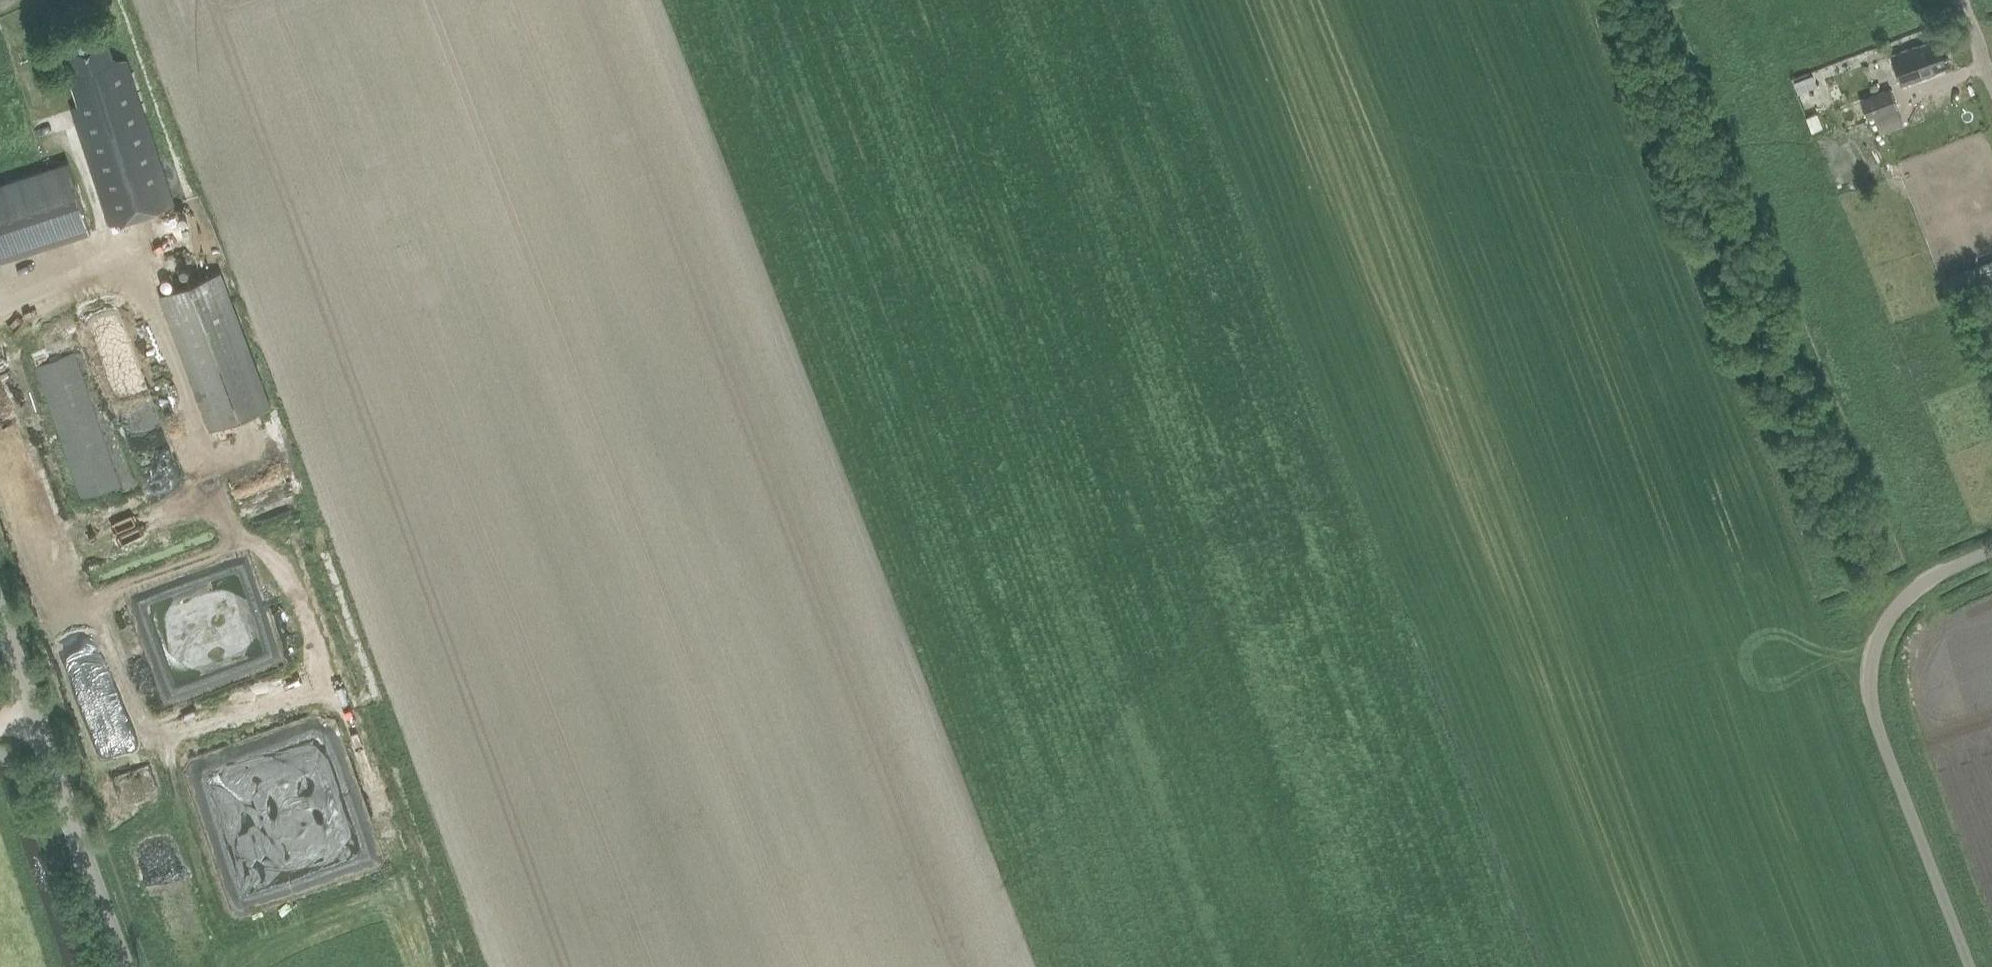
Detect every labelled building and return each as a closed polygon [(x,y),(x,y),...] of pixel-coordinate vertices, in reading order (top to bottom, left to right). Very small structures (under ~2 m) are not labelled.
[(108,226),(171,205),(125,62),(112,60),(103,35),(63,48),(71,73),(66,75),(76,105),(69,108),(108,226)] [(1889,54),(1900,84),(1933,71),(1933,70),(1943,67),(1941,62),(1947,60),(1941,42),(1935,45),(1933,39),(1914,46),(1914,45),(1889,54)] [(1904,125),(1890,87),(1860,98),(1874,136),(1904,125)] [(0,183),(0,259),(88,231),(66,162),(0,183)] [(209,430),(270,407),(220,273),(159,296),(209,430)] [(81,500),(117,487),(72,354),(36,367),(81,500)]
